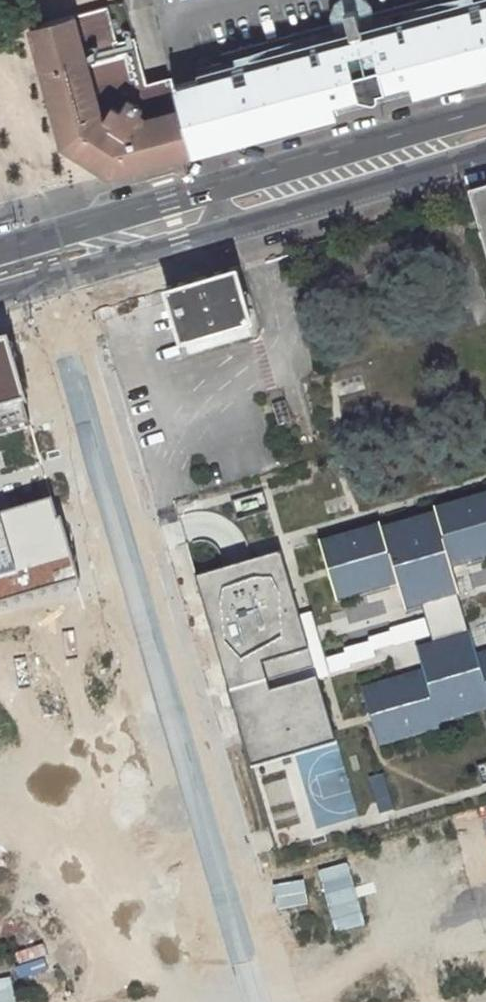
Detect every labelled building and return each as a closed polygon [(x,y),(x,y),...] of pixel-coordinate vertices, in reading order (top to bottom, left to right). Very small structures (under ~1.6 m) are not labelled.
[(463,7),(427,18),(422,0),(421,0),(362,17),(359,8),(348,10),(351,20),(224,56),(226,63),(216,66),(215,63),(212,61),(205,60),(201,64),(200,66),(200,71),(202,74),(204,76),(210,76),(212,80),(205,82),(220,135),(415,80),(485,60),(485,1),(463,7)] [(449,0),(422,0),(427,18),(463,7),(449,0)] [(123,8),(61,25),(92,137),(130,160),(189,143),(172,82),(162,85),(149,40),(133,44),(123,8)] [(61,25),(47,29),(80,146),(119,173),(191,151),(189,143),(130,160),(92,137),(61,25)] [(220,135),(222,142),(417,88),(485,72),(485,60),(415,80),(220,135)] [(187,79),(172,82),(189,143),(205,139),(189,86),(187,79)] [(205,82),(189,86),(205,139),(220,135),(205,82)] [(205,139),(189,143),(191,151),(208,147),(205,139)] [(208,147),(191,151),(119,173),(137,185),(213,164),(208,147)] [(470,197),(485,251),(485,192),(470,197)] [(199,276),(165,286),(180,335),(183,334),(218,324),(219,329),(222,330),(229,328),(231,325),(230,320),(246,316),(249,315),(235,266),(199,276)] [(148,291),(104,304),(109,321),(153,308),(148,291)] [(218,324),(183,334),(187,349),(250,330),(246,316),(230,320),(231,325),(229,328),(222,330),(219,329),(218,324)] [(29,424),(4,339),(0,340),(0,432),(29,424)] [(360,687),(378,747),(439,729),(438,724),(485,710),(485,650),(476,653),(451,568),(485,558),(485,494),(434,509),(435,512),(381,528),(380,525),(319,542),(336,602),(397,584),(405,611),(421,606),(432,642),(415,647),(421,669),(360,687)] [(0,513),(0,606),(78,584),(53,498),(0,513)] [(195,578),(248,762),(334,737),(281,553),(195,578)] [(378,813),(392,810),(382,775),(369,778),(378,813)] [(336,940),(365,931),(348,878),(318,888),(336,940)]
